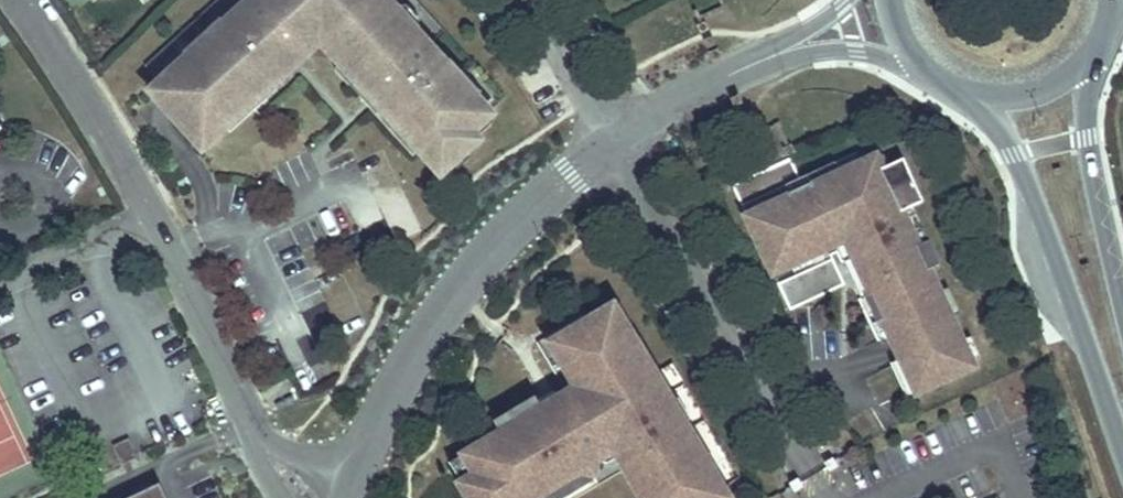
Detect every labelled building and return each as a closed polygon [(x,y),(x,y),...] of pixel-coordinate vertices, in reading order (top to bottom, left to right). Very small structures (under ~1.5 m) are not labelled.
[(210,143),(233,122),(228,117),(236,109),(246,110),(279,80),(281,83),(317,51),(312,46),(336,24),(344,33),(342,58),(350,58),(365,75),(362,77),(415,135),(425,135),(432,144),(427,149),(447,171),(484,139),(477,132),(497,114),(514,98),(426,0),(222,0),(153,62),(186,99),(177,107),(210,143)] [(789,161),(732,188),(791,311),(844,286),(830,257),(836,254),(841,264),(853,258),(871,295),(864,298),(876,323),(882,320),(910,379),(926,370),(934,384),(972,365),(927,270),(939,264),(928,241),(916,247),(899,212),(912,206),(921,202),(901,160),(880,170),(866,176),(860,164),(855,154),(799,180),(789,161)] [(866,176),(880,170),(874,157),(860,164),(866,176)] [(916,247),(928,241),(912,206),(899,212),(916,247)] [(470,464),(477,478),(462,487),(468,497),(583,497),(627,471),(644,497),(727,497),(723,491),(742,479),(673,365),(661,372),(620,304),(588,324),(584,317),(537,346),(563,389),(561,399),(558,398),(533,414),(501,433),(487,441),(493,450),(470,464)] [(689,344),(700,362),(710,356),(699,338),(689,344)] [(501,433),(533,414),(527,404),(495,424),(501,433)] [(493,450),(487,441),(448,465),(462,487),(477,478),(470,464),(493,450)] [(161,485),(132,497),(167,497),(161,485)]
